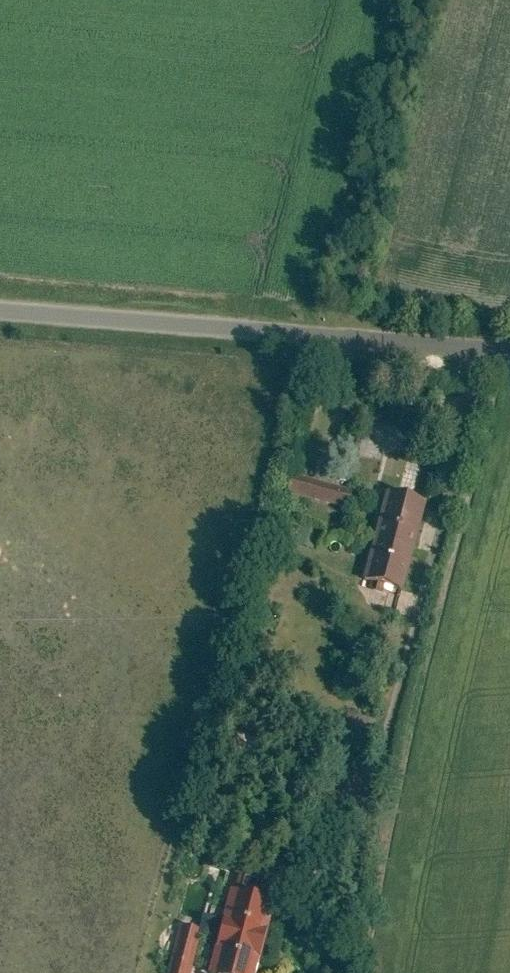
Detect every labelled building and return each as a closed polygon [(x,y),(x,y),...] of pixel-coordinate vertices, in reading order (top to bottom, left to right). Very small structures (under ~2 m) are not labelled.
[(354,487),(290,472),(285,496),(349,511),(354,487)] [(410,583),(431,505),(383,492),(362,570),(410,583)] [(279,893),(234,881),(211,966),(236,972),(257,972),(279,893)] [(208,924),(188,918),(176,956),(196,963),(208,924)]
